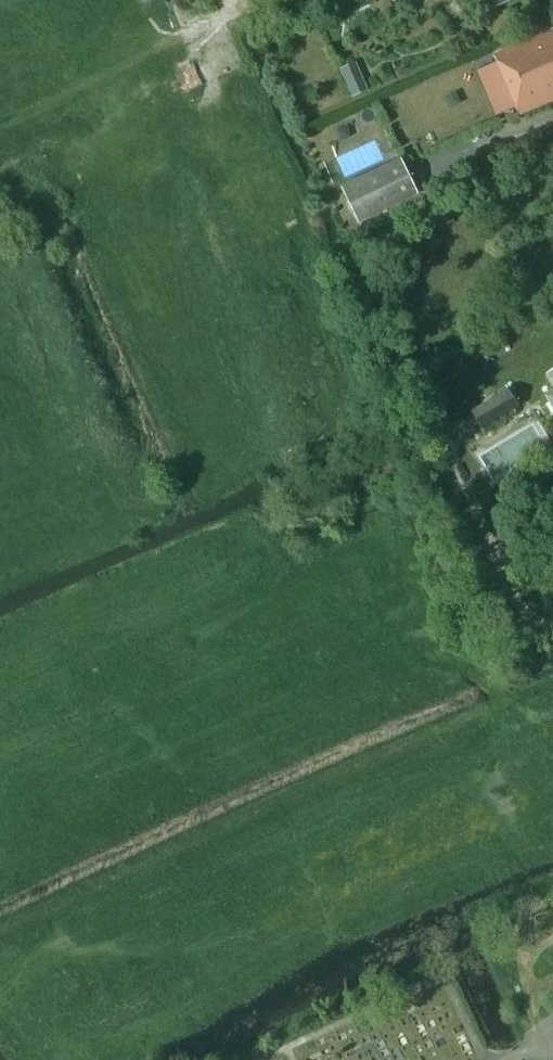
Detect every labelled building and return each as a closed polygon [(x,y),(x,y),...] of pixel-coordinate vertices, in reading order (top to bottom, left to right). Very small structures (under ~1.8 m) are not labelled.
[(516,107),(518,113),(552,98),(552,28),(493,52),(498,65),(478,73),(495,116),(516,107)] [(341,68),(353,96),(368,89),(356,61),(341,68)] [(419,196),(402,158),(342,186),(360,224),(419,196)] [(471,412),(473,415),(482,430),(520,406),(509,388),(471,412)]
